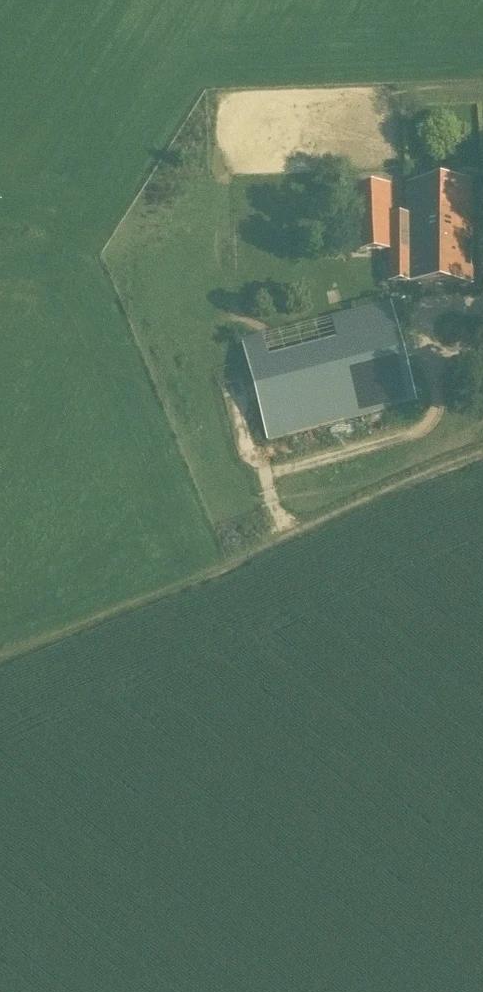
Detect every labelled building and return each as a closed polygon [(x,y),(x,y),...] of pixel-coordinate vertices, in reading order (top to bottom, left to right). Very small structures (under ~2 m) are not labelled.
[(473,287),(470,206),(470,184),(408,185),(409,217),(391,218),(389,187),(353,189),(357,254),(390,252),(391,283),(473,287)] [(267,442),(417,403),(392,302),(241,341),(267,442)]
